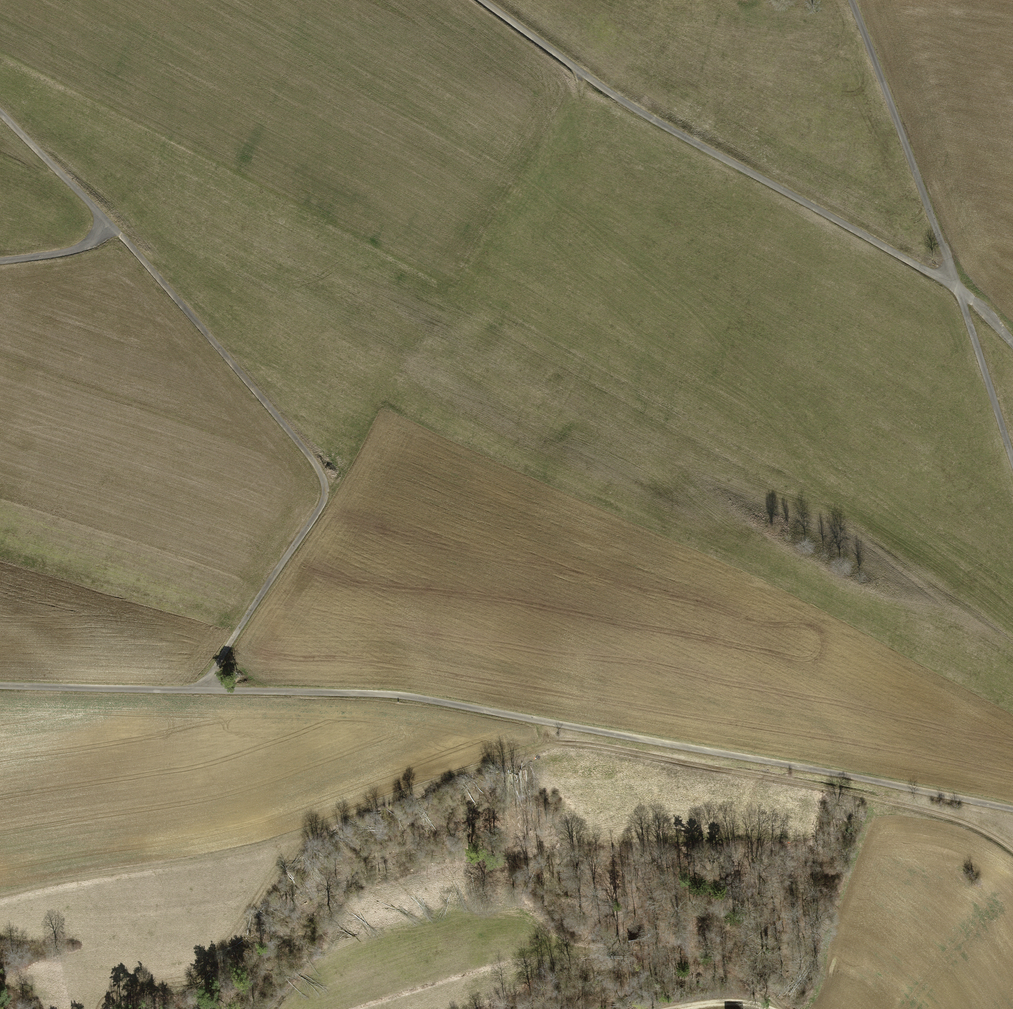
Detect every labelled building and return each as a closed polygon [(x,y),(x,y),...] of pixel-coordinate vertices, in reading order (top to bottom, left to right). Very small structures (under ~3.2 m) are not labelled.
[(643,930),(629,932),(631,943),(645,940),(643,930)]
